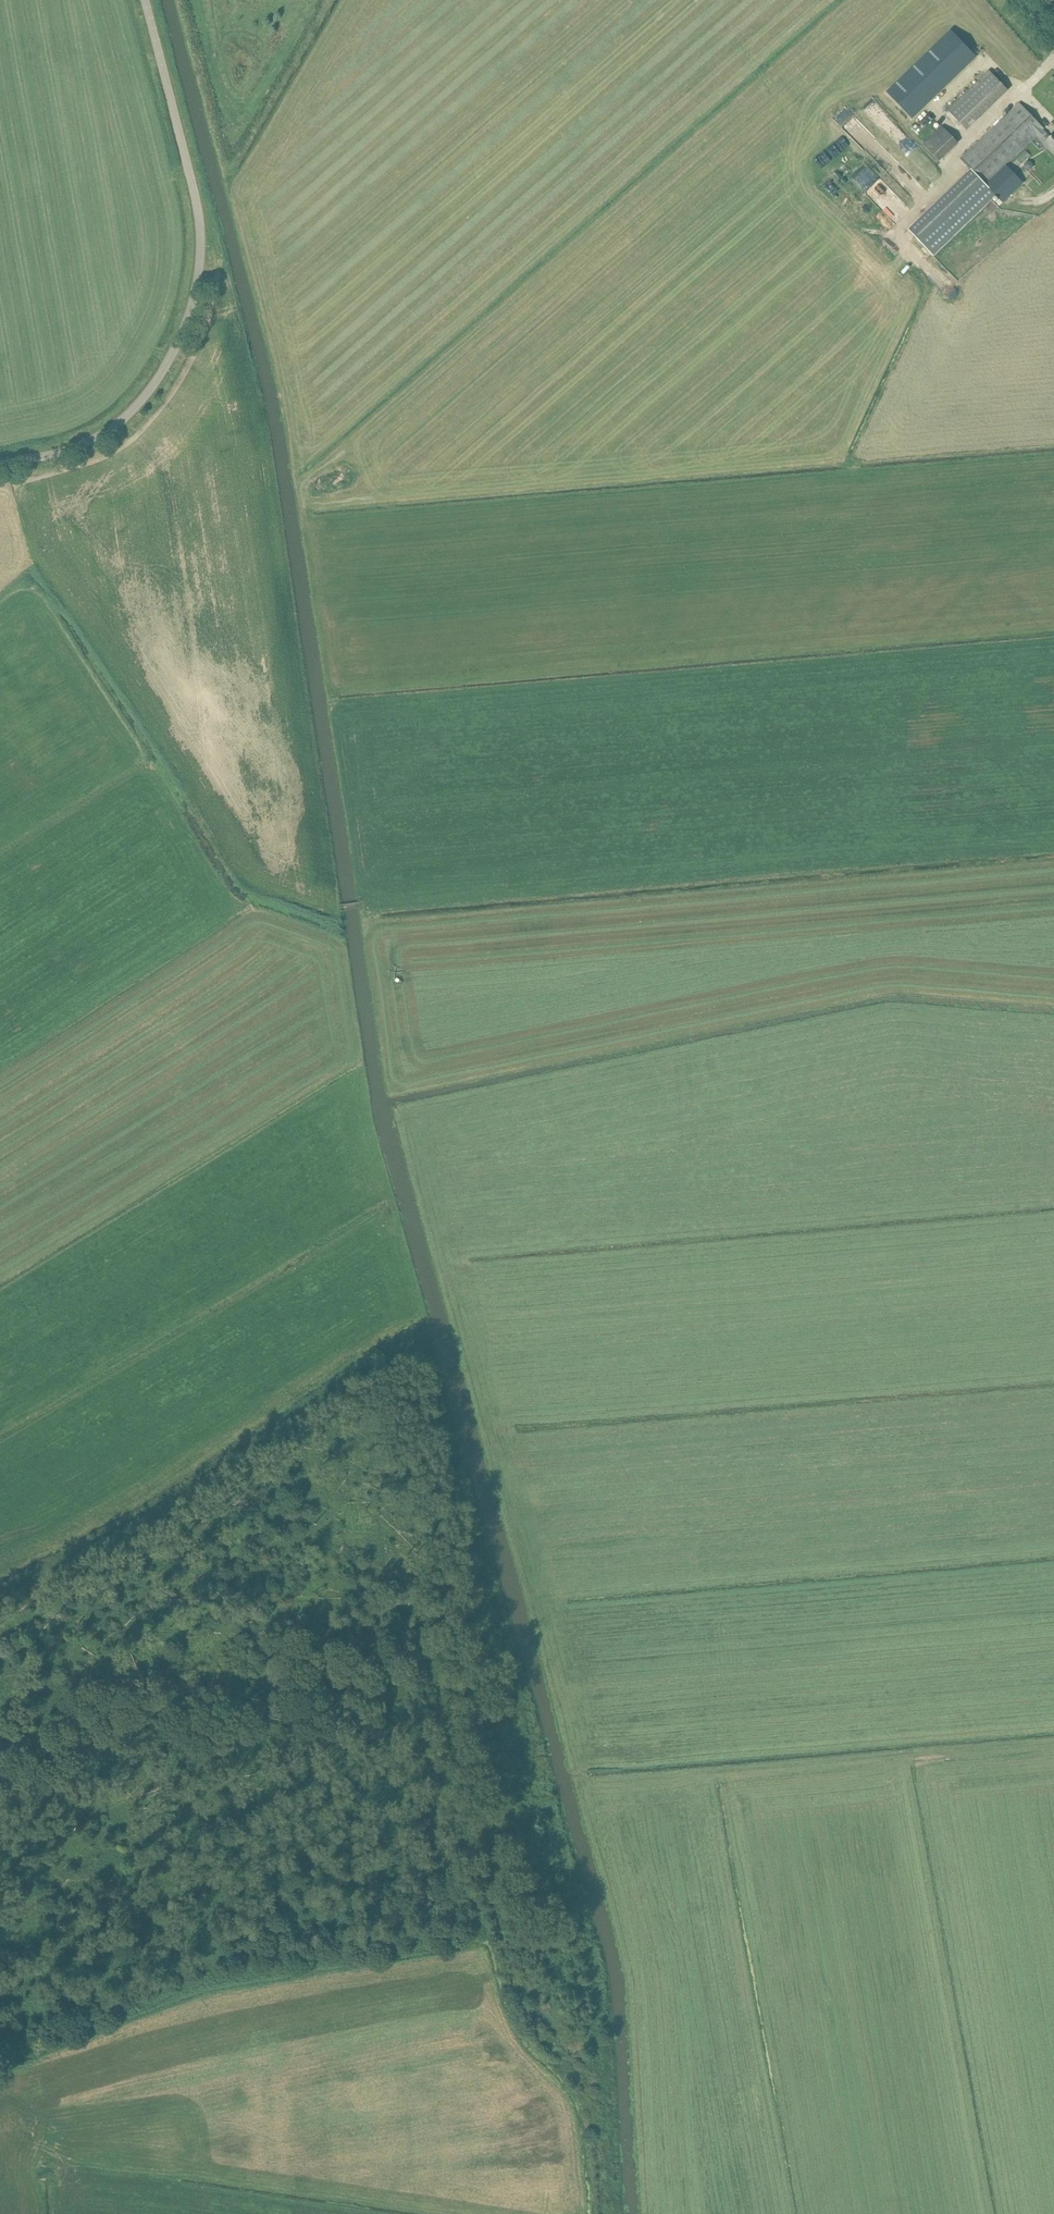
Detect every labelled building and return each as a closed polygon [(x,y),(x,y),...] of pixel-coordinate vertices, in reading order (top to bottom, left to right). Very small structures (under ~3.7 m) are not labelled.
[(881,91),(906,119),(972,58),(946,30),(881,91)] [(948,112),(966,130),(1006,90),(988,72),(948,112)] [(986,183),(1001,170),(1005,165),(1038,135),(1045,143),(1044,143),(1053,153),(1053,134),(1050,137),(1043,130),(1044,129),(1019,103),(1012,111),(962,158),(972,168),(986,183)] [(958,144),(941,126),(923,144),(940,161),(958,144)] [(876,143),(868,150),(907,192),(915,185),(876,143)] [(932,162),(917,147),(911,152),(914,154),(910,158),(923,171),(932,162)] [(986,183),(986,184),(996,196),(1003,202),(1022,183),(1005,165),(1001,170),(986,183)] [(925,214),(909,229),(934,255),(972,219),(996,196),(986,184),(971,169),(961,179),(957,183),(940,199),(934,205),(925,214)] [(881,207),(895,220),(908,207),(890,189),(885,194),(889,198),(881,207)]
